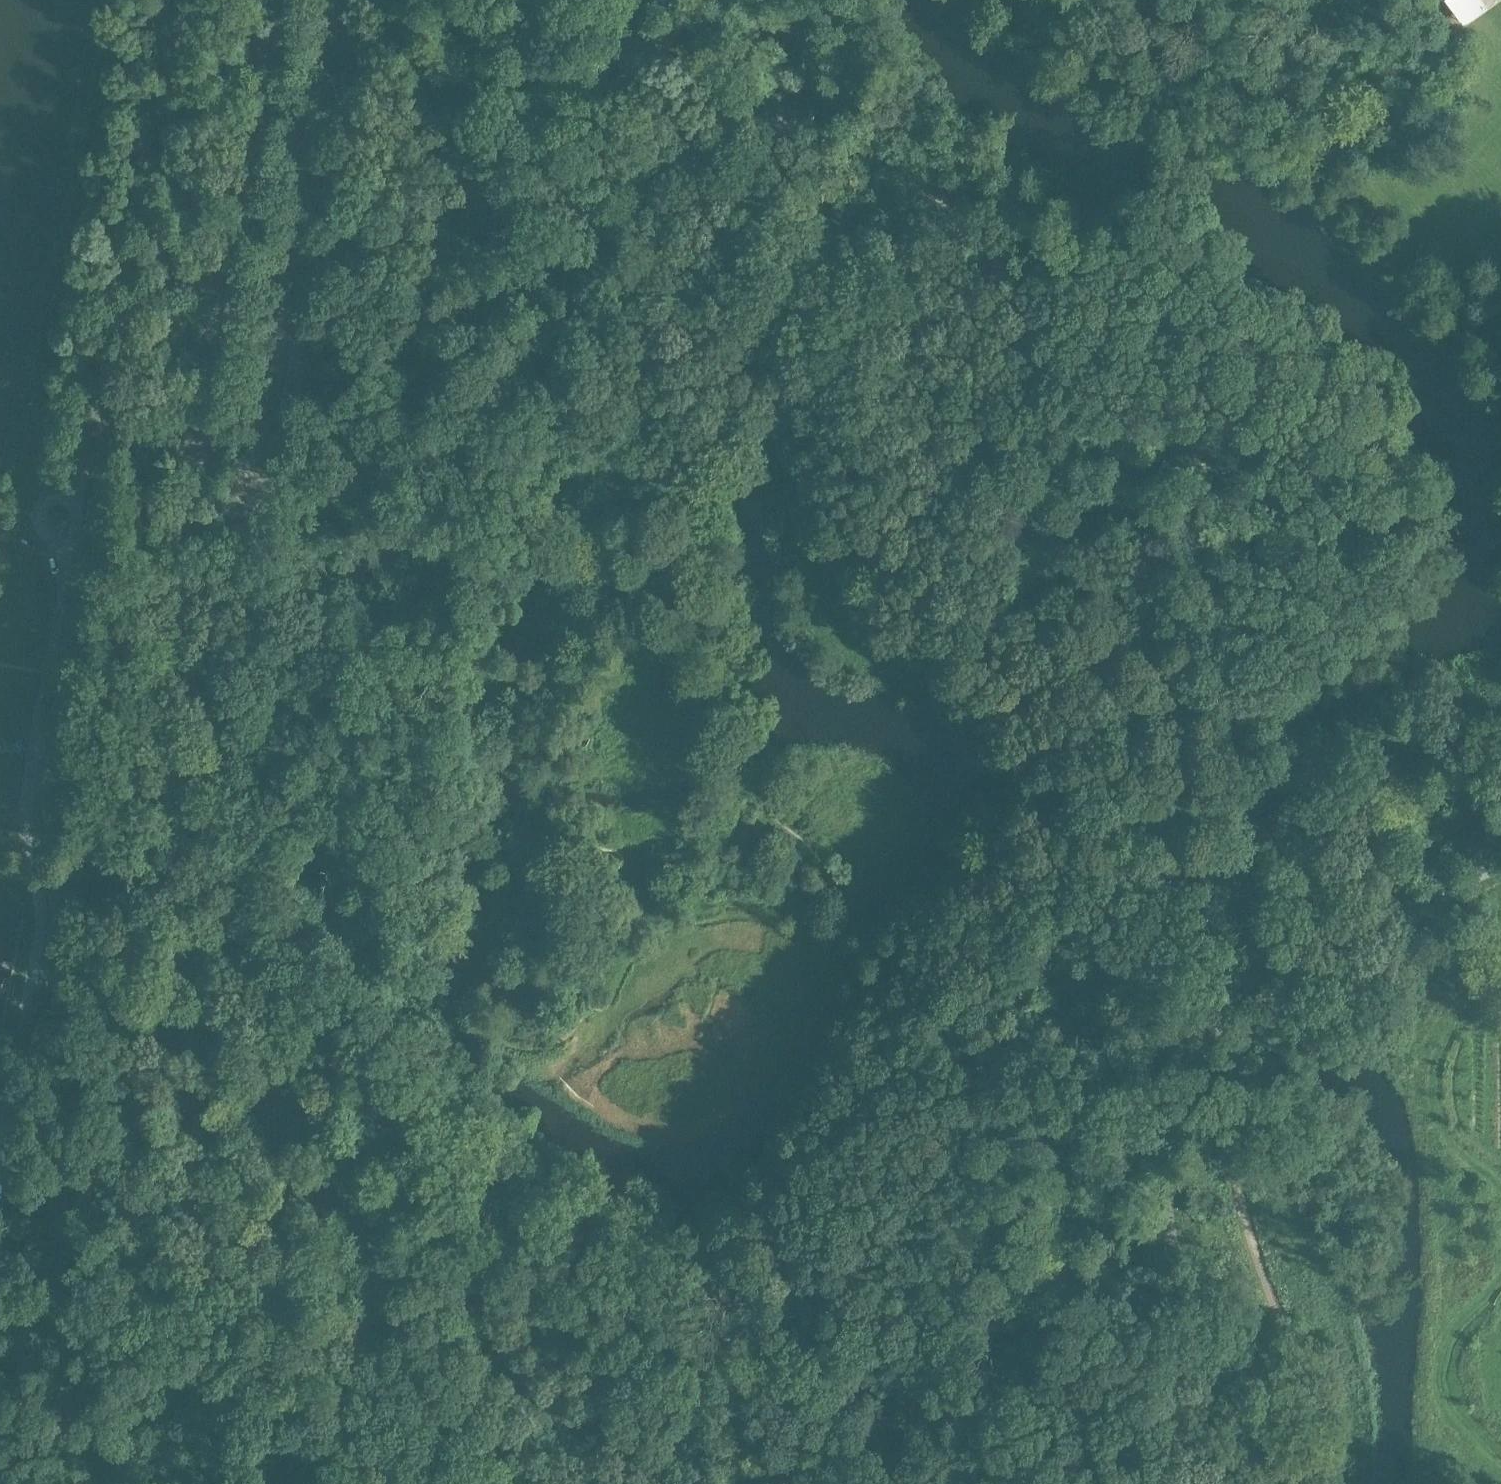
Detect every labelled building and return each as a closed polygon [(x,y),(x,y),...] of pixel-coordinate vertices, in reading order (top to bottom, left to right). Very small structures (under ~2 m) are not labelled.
[(1479,0),(1452,0),(1465,18),(1483,5),(1479,0)]
